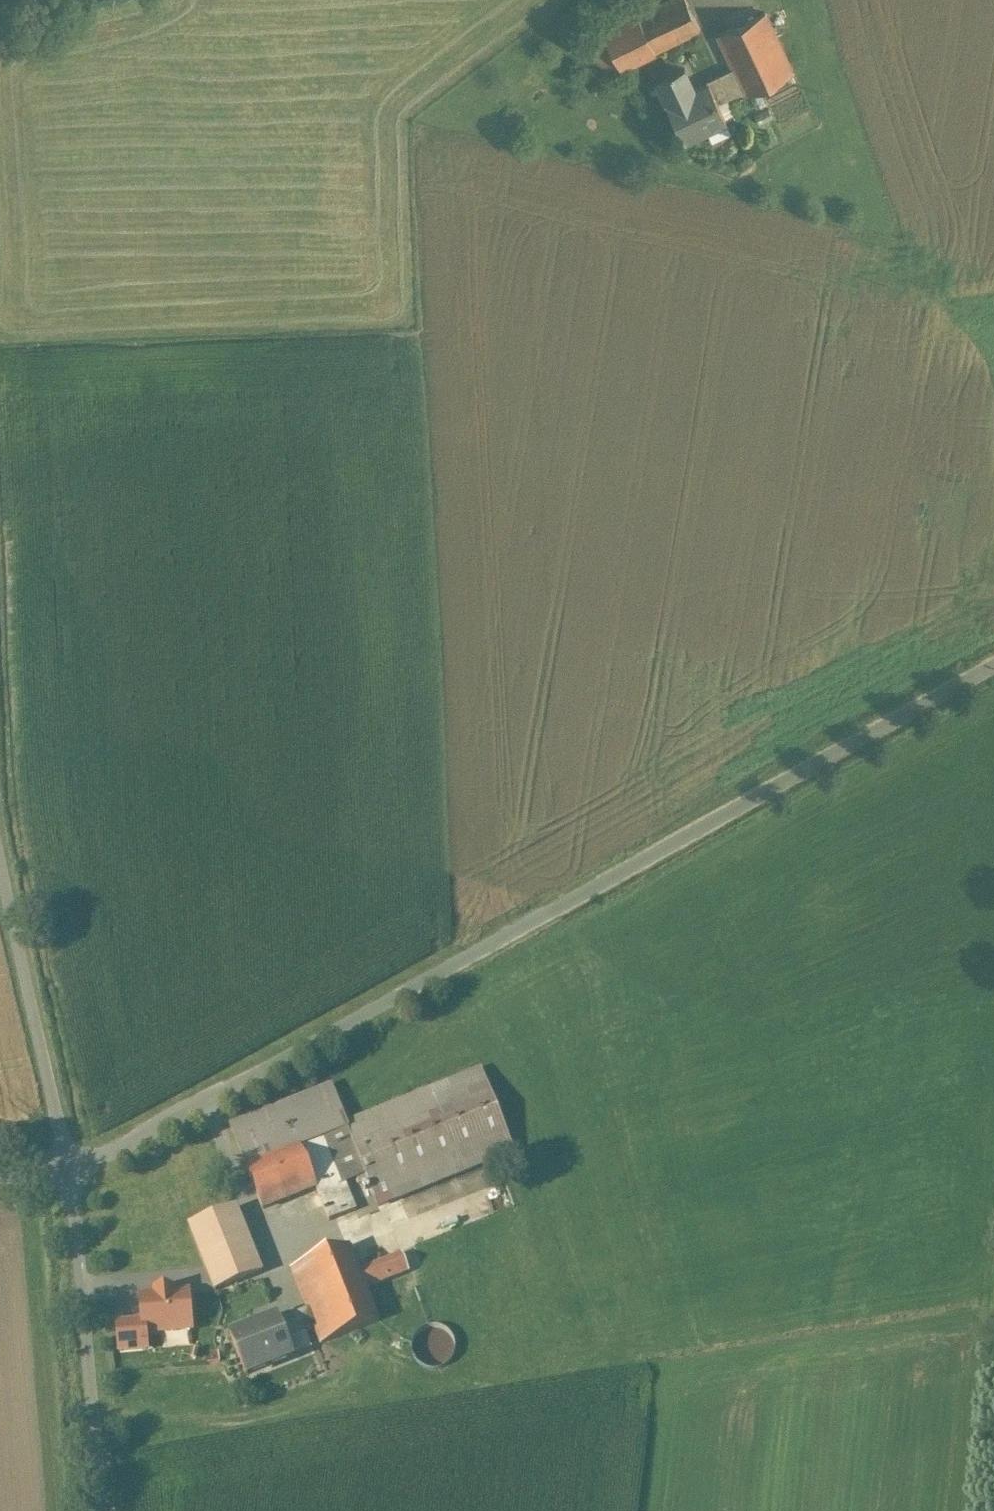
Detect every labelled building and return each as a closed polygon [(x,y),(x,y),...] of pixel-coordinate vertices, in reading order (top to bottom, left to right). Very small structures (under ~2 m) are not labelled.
[(589,38),(607,74),(700,29),(686,0),(668,0),(589,38)] [(764,12),(718,35),(733,66),(744,89),(746,94),(793,71),(764,12)] [(733,66),(705,79),(707,83),(709,82),(718,102),(744,89),(733,66)] [(685,68),(657,81),(684,137),(706,127),(705,125),(722,117),(723,119),(725,118),(718,102),(709,82),(707,83),(694,88),(685,68)] [(333,1087),(228,1127),(262,1210),(316,1190),(331,1228),(515,1157),(481,1070),(347,1122),(333,1087)] [(236,1208),(190,1227),(217,1292),(262,1273),(236,1208)] [(278,1318),(230,1337),(246,1376),(294,1357),(288,1342),(316,1331),(322,1345),(378,1323),(365,1290),(409,1273),(402,1255),(357,1273),(348,1248),(292,1270),(308,1310),(280,1322),(278,1318)] [(189,1291),(139,1295),(141,1327),(141,1336),(149,1335),(192,1332),(189,1291)] [(141,1336),(141,1327),(117,1328),(119,1353),(150,1351),(149,1335),(141,1336)] [(420,1355),(452,1357),(453,1329),(421,1328),(420,1355)]
